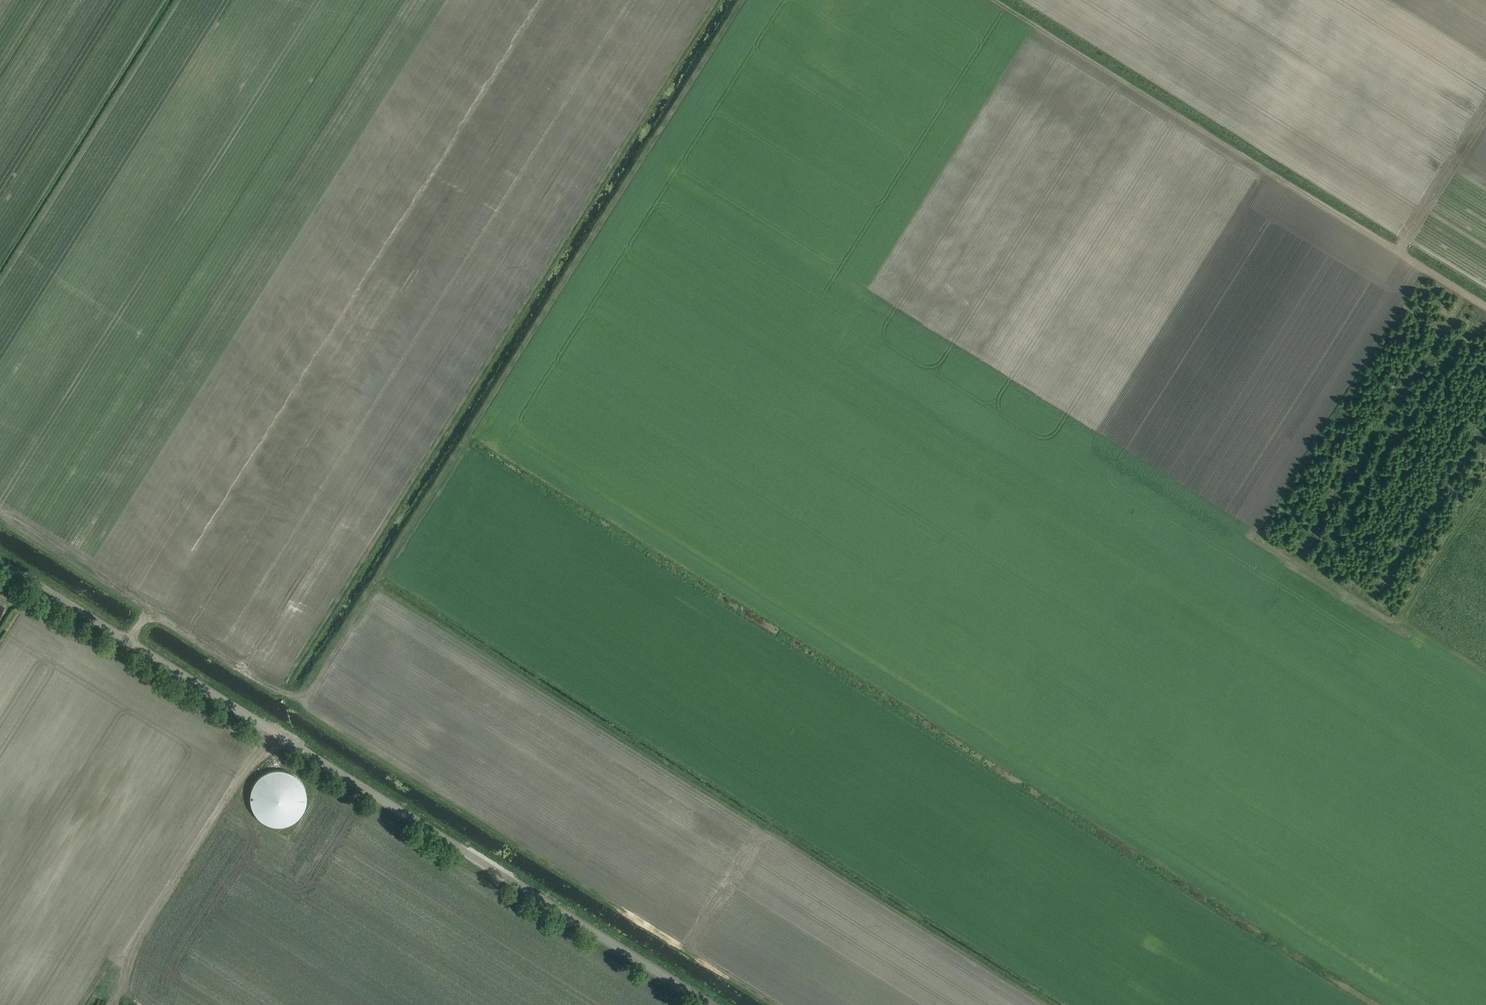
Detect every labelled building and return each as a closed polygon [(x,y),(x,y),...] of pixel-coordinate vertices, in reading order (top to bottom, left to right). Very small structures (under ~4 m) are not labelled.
[(280,827),(283,826),(286,826),(289,825),(292,824),(294,822),(297,820),(299,818),(301,816),(303,814),(304,811),(305,808),(306,806),(307,803),(307,800),(307,797),(307,794),(306,791),(305,788),(304,785),(303,783),(301,780),(299,778),(297,776),(294,774),(292,773),(289,772),(286,771),(283,770),(280,770),(277,770),(275,770),(272,771),(269,772),(266,773),(264,775),(261,776),(259,778),(257,780),(255,783),(254,785),(253,788),(252,791),(251,794),(251,796),(251,799),(251,802),(252,805),(252,808),(254,811),(255,813),(257,816),(259,818),(261,820),(263,822),(266,823),(269,825),(271,826),(274,826),(277,827),(280,827)]
